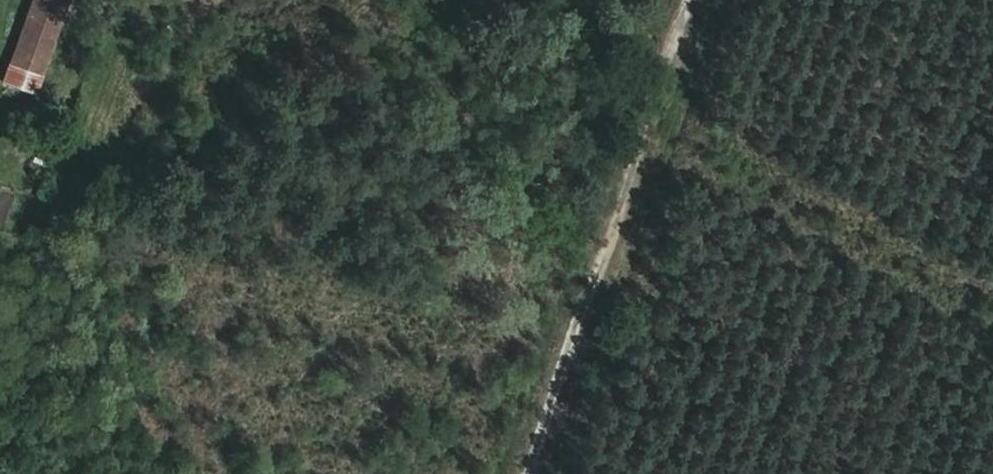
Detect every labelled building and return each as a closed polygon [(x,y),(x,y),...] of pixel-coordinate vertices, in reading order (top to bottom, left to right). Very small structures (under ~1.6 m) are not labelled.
[(66,0),(30,0),(0,86),(0,91),(31,102),(66,0)] [(19,231),(25,201),(0,196),(0,227),(19,231)]
